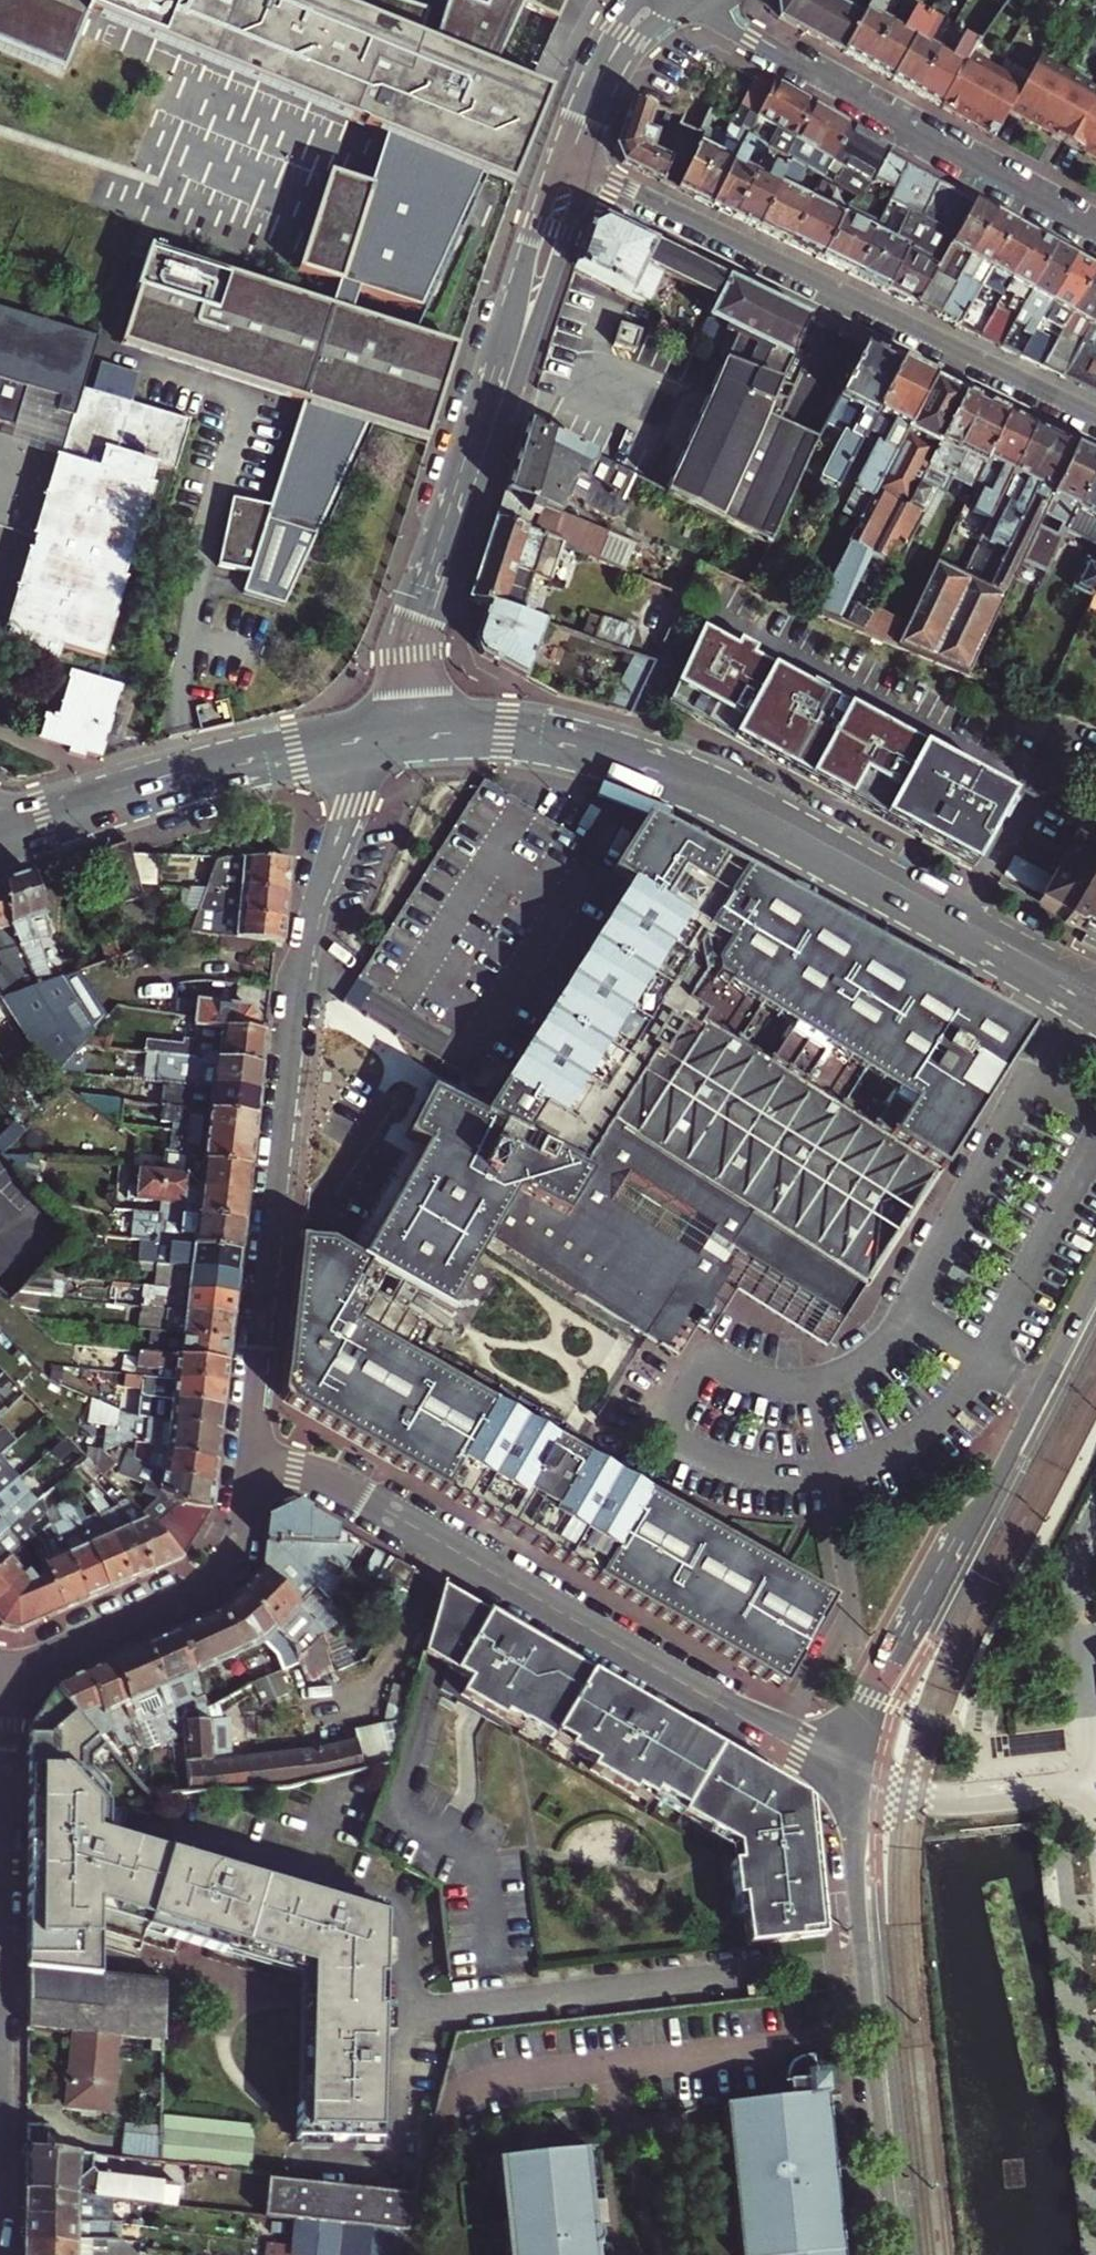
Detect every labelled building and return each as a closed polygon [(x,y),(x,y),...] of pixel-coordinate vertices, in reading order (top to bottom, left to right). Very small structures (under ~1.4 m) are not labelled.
[(562,26),(572,4),(566,1),(566,0),(448,0),(433,45),(423,40),(431,11),(396,0),(0,0),(0,41),(67,68),(88,18),(385,141),(370,187),(330,174),(298,272),(339,285),(331,307),(150,249),(136,290),(139,291),(121,346),(303,405),(269,510),(233,500),(218,568),(252,576),(246,597),(286,609),(368,432),(430,451),(460,355),(354,321),(362,295),(425,314),(486,182),(519,194),(556,100),(498,76),(528,12),(562,26)] [(780,18),(843,53),(863,16),(833,0),(778,0),(780,18)] [(868,67),(893,22),(882,15),(890,0),(872,0),(863,16),(843,53),(868,67)] [(868,67),(892,80),(928,16),(915,8),(905,28),(893,22),(868,67)] [(892,80),(916,94),(941,49),(930,42),(940,23),(928,16),(892,80)] [(916,94),(940,107),(971,60),(974,56),(981,46),(963,36),(952,55),(941,49),(916,94)] [(1022,89),(1025,84),(974,56),(971,60),(1022,89)] [(1041,56),(1040,58),(1043,60),(1057,73),(1056,75),(1076,86),(1078,84),(1095,89),(1095,87),(1041,56)] [(1095,89),(1078,84),(1076,86),(1056,75),(1057,73),(1043,60),(1040,58),(1025,84),(1022,89),(971,60),(940,107),(958,117),(962,111),(981,121),(977,128),(995,138),(1009,113),(1029,124),(1048,135),(1087,157),(1095,162),(1095,89)] [(693,199),(711,207),(747,135),(756,117),(770,90),(753,80),(738,109),(748,114),(739,132),(729,128),(693,199)] [(767,148),(786,158),(813,104),(774,81),(770,90),(756,117),(777,129),(767,148)] [(649,177),(660,155),(653,151),(659,134),(648,130),(656,108),(633,100),(616,148),(623,164),(649,177)] [(822,179),(823,180),(852,127),(813,104),(786,158),(789,160),(803,168),(822,179)] [(977,128),(981,121),(962,111),(958,117),(977,128)] [(677,191),(693,199),(729,128),(733,121),(727,119),(718,135),(708,130),(716,114),(710,112),(700,135),(704,137),(677,191)] [(871,183),(875,176),(887,154),(890,149),(852,127),(823,180),(856,199),(871,183)] [(711,207),(733,218),(767,148),(747,135),(711,207)] [(756,229),(777,186),(789,160),(786,158),(767,148),(733,218),(756,229)] [(875,176),(897,188),(908,166),(887,154),(875,176)] [(674,161),(660,155),(649,177),(663,183),(674,161)] [(805,193),(794,187),(803,168),(789,160),(777,186),(803,198),(805,193)] [(886,292),(908,246),(938,182),(908,166),(897,188),(890,203),(909,212),(894,243),(874,233),(853,276),(886,292)] [(939,263),(949,246),(974,202),(938,182),(908,246),(939,263)] [(756,229),(789,245),(810,202),(803,198),(777,186),(756,229)] [(789,245),(821,260),(843,218),(810,202),(789,245)] [(938,317),(994,213),(974,202),(949,246),(939,263),(933,275),(915,306),(938,317)] [(821,260),(853,276),(874,233),(879,224),(847,209),(843,218),(821,260)] [(982,284),(990,269),(1014,224),(994,213),(938,317),(958,327),(972,301),(982,284)] [(632,296),(648,303),(663,274),(673,253),(605,219),(590,225),(575,266),(632,296)] [(990,269),(1010,280),(1034,235),(1014,224),(990,269)] [(1010,280),(1031,292),(1055,247),(1034,235),(1010,280)] [(915,306),(933,275),(939,263),(908,246),(886,292),(915,306)] [(1047,310),(1051,303),(1075,258),(1055,247),(1031,292),(1027,300),(1047,310)] [(768,547),(817,441),(777,423),(792,390),(779,385),(797,350),(794,348),(809,319),(673,253),(663,274),(708,295),(705,302),(715,307),(708,319),(729,329),(726,334),(735,338),(673,478),(664,494),(768,547)] [(1062,331),(1095,269),(1075,258),(1051,303),(1047,310),(1040,322),(1034,335),(1021,358),(1042,368),(1062,331)] [(1002,295),(1004,290),(1010,280),(990,269),(982,284),(994,291),(1002,295)] [(1083,341),(1095,317),(1095,270),(1095,269),(1062,331),(1083,341)] [(1027,300),(1031,292),(1010,280),(1004,290),(1019,298),(1026,301),(1027,300)] [(991,296),(999,300),(1002,295),(994,291),(991,296)] [(1016,303),(1023,307),(1026,301),(1019,298),(1016,303)] [(958,327),(979,337),(992,312),(972,301),(958,327)] [(1010,313),(1017,317),(1023,307),(1016,303),(1010,313)] [(48,394),(69,328),(0,306),(0,423),(16,428),(28,388),(48,394)] [(979,337),(1001,348),(1014,324),(1017,317),(1010,313),(996,306),(992,312),(979,337)] [(1083,341),(1081,344),(1095,351),(1095,317),(1083,341)] [(613,344),(634,351),(641,331),(620,324),(613,344)] [(1001,348),(1021,358),(1034,335),(1014,324),(1001,348)] [(158,468),(177,474),(193,421),(87,389),(101,338),(69,328),(48,394),(63,399),(59,414),(74,419),(65,448),(155,475),(158,468)] [(1042,368),(1062,378),(1081,344),(1083,341),(1062,331),(1042,368)] [(1081,344),(1062,378),(1095,394),(1095,351),(1081,344)] [(829,502),(862,438),(901,364),(865,346),(840,396),(860,406),(814,494),(829,502)] [(860,522),(907,431),(933,380),(901,364),(862,438),(876,445),(853,489),(855,490),(843,514),(860,522)] [(939,446),(947,430),(931,422),(949,388),(933,380),(907,431),(939,446)] [(65,448),(35,439),(48,394),(28,388),(16,428),(12,442),(58,456),(62,458),(65,448)] [(931,422),(947,430),(965,395),(949,388),(931,422)] [(35,439),(65,448),(74,419),(59,414),(63,399),(48,394),(35,439)] [(972,489),(977,479),(1006,415),(965,395),(947,430),(939,446),(907,507),(923,516),(934,492),(943,496),(951,480),(972,489)] [(980,540),(997,503),(1033,429),(1006,415),(977,479),(993,487),(989,497),(982,494),(973,514),(971,513),(962,532),(980,540)] [(614,497),(623,474),(526,424),(496,520),(563,541),(562,545),(623,571),(632,545),(556,515),(562,494),(576,500),(575,503),(607,518),(614,515),(618,504),(614,497)] [(896,647),(968,676),(1014,578),(1017,570),(1073,448),(1033,429),(997,503),(1007,508),(990,545),(995,548),(977,586),(935,566),(905,627),(896,647)] [(863,633),(873,613),(849,600),(871,556),(896,569),(923,516),(907,507),(939,446),(907,431),(860,522),(813,613),(863,633)] [(63,646),(104,659),(129,579),(125,579),(129,566),(134,567),(145,529),(143,528),(155,486),(153,485),(155,475),(65,448),(62,458),(58,456),(33,538),(36,540),(32,553),(29,552),(5,631),(10,632),(4,651),(56,668),(63,646)] [(1095,468),(1095,459),(1073,448),(1017,570),(1030,576),(1041,582),(1065,533),(1095,468)] [(1065,533),(1095,548),(1095,468),(1065,533)] [(550,583),(562,545),(563,541),(496,520),(483,560),(531,577),(550,583)] [(518,616),(531,577),(483,560),(470,599),(488,605),(518,616)] [(1090,599),(1095,585),(1095,566),(1086,561),(1065,605),(1077,611),(1084,596),(1090,599)] [(481,655),(524,678),(545,625),(518,616),(488,605),(476,639),(481,655)] [(863,633),(896,647),(905,627),(874,612),(873,613),(863,633)] [(634,630),(586,613),(578,636),(626,653),(634,630)] [(1020,804),(704,632),(669,704),(983,878),(1020,804)] [(629,713),(653,663),(634,656),(607,708),(629,713)] [(87,753),(102,758),(124,686),(111,682),(72,670),(58,715),(55,714),(54,717),(47,714),(39,738),(72,749),(70,753),(86,758),(87,753)] [(928,1163),(945,1174),(1034,1033),(769,888),(644,819),(608,876),(628,888),(626,892),(573,857),(580,845),(505,797),(481,782),(367,961),(365,965),(354,983),(445,1040),(431,1063),(467,1086),(481,1064),(508,1080),(480,1124),(428,1096),(403,1143),(422,1154),(358,1266),(328,1249),(298,1245),(282,1400),(436,1489),(614,1593),(783,1691),(834,1603),(819,1594),(618,1475),(609,1470),(579,1452),(587,1438),(439,1348),(459,1314),(452,1310),(493,1240),(496,1242),(499,1239),(662,1344),(680,1316),(669,1309),(687,1281),(708,1294),(736,1249),(833,1312),(928,1163)] [(1072,838),(1056,866),(1095,887),(1095,852),(1072,838)] [(142,897),(127,843),(108,848),(123,902),(142,897)] [(240,889),(286,896),(289,860),(284,860),(255,859),(243,859),(228,858),(216,862),(211,876),(206,889),(214,891),(239,894),(240,889)] [(1056,866),(1036,903),(1065,919),(1063,922),(1095,940),(1095,887),(1056,866)] [(38,942),(52,937),(31,874),(2,883),(11,928),(35,987),(51,982),(38,942)] [(11,928),(2,883),(0,884),(0,954),(3,961),(10,959),(24,991),(35,987),(11,928)] [(237,915),(284,919),(286,896),(240,889),(239,894),(214,891),(206,889),(198,911),(237,916),(237,915)] [(275,944),(281,944),(284,919),(237,915),(237,916),(198,911),(197,912),(194,921),(220,924),(219,937),(275,944)] [(82,1045),(108,1017),(78,972),(51,982),(35,987),(24,991),(3,998),(53,1077),(59,1071),(82,1045)] [(220,1028),(255,1031),(257,1017),(250,1008),(196,1002),(195,1012),(187,1011),(186,1017),(194,1019),(193,1025),(220,1028)] [(163,1054),(261,1066),(265,1032),(255,1031),(220,1028),(193,1025),(192,1039),(183,1038),(182,1043),(127,1037),(126,1050),(163,1054)] [(189,1086),(258,1094),(261,1066),(163,1054),(161,1070),(165,1070),(163,1083),(187,1086),(189,1086)] [(161,1099),(185,1102),(187,1086),(163,1083),(161,1099)] [(161,1104),(255,1115),(258,1094),(189,1086),(187,1086),(185,1102),(161,1099),(161,1104)] [(120,1125),(120,1124),(123,1100),(77,1095),(120,1125)] [(165,1150),(250,1161),(255,1115),(161,1104),(159,1120),(183,1123),(182,1131),(150,1128),(148,1148),(165,1150)] [(1,1154),(22,1133),(14,1122),(0,1136),(0,1153),(1,1154)] [(130,1182),(246,1196),(250,1161),(165,1150),(162,1170),(132,1166),(130,1182)] [(181,1217),(243,1224),(246,1196),(130,1182),(128,1197),(162,1202),(160,1215),(181,1217)] [(152,1242),(240,1251),(243,1224),(181,1217),(160,1215),(145,1213),(133,1212),(132,1218),(132,1223),(130,1239),(152,1242)] [(66,1255),(74,1256),(91,1235),(78,1234),(58,1254),(66,1255)] [(149,1264),(238,1274),(240,1251),(152,1242),(149,1264)] [(38,1274),(63,1277),(66,1255),(58,1254),(38,1274)] [(187,1291),(235,1296),(238,1274),(149,1264),(140,1263),(140,1269),(157,1271),(155,1287),(168,1289),(187,1291)] [(184,1314),(232,1319),(235,1296),(187,1291),(168,1289),(155,1287),(143,1286),(141,1309),(184,1314)] [(151,1332),(230,1340),(232,1319),(184,1314),(141,1309),(139,1330),(151,1332)] [(160,1355),(227,1363),(230,1340),(151,1332),(150,1346),(161,1347),(160,1355)] [(142,1376),(225,1386),(227,1363),(160,1355),(132,1352),(131,1358),(137,1359),(136,1375),(142,1376)] [(177,1402),(222,1409),(225,1386),(142,1376),(140,1396),(177,1402)] [(171,1424),(220,1433),(222,1409),(177,1402),(140,1396),(140,1397),(138,1413),(138,1417),(149,1418),(171,1424)] [(216,1464),(220,1433),(171,1424),(149,1418),(138,1417),(129,1415),(118,1410),(109,1406),(108,1424),(104,1451),(125,1441),(133,1442),(151,1445),(165,1451),(175,1453),(216,1464)] [(15,1441),(4,1428),(0,1431),(0,1454),(15,1441)] [(204,1507),(211,1508),(213,1486),(162,1473),(144,1464),(132,1457),(133,1442),(125,1441),(104,1451),(103,1452),(115,1464),(118,1461),(137,1473),(159,1489),(176,1501),(179,1503),(204,1507)] [(213,1486),(216,1464),(175,1453),(165,1451),(151,1445),(133,1442),(132,1457),(144,1464),(162,1473),(213,1486)] [(100,1471),(104,1475),(115,1464),(103,1452),(92,1463),(100,1471)] [(18,1479),(19,1478),(0,1457),(0,1494),(18,1479)] [(78,1467),(92,1479),(100,1471),(92,1463),(88,1458),(78,1467)] [(28,1491),(18,1479),(0,1494),(0,1515),(28,1491)] [(103,1490),(107,1486),(100,1480),(96,1484),(103,1490)] [(38,1502),(28,1491),(0,1515),(0,1535),(38,1502)] [(22,1549),(31,1541),(37,1536),(31,1529),(48,1514),(42,1499),(38,1502),(0,1535),(0,1568),(22,1549)] [(181,1558),(160,1535),(153,1527),(126,1499),(116,1503),(117,1504),(150,1572),(181,1558)] [(160,1535),(181,1558),(204,1507),(179,1503),(153,1527),(160,1535)] [(129,1581),(150,1572),(117,1504),(97,1514),(100,1520),(129,1581)] [(265,1542),(336,1545),(338,1528),(298,1505),(267,1520),(265,1542)] [(85,1600),(108,1590),(77,1521),(72,1509),(62,1514),(67,1526),(66,1527),(69,1534),(59,1539),(85,1600)] [(108,1590),(129,1581),(100,1520),(87,1525),(84,1518),(77,1521),(108,1590)] [(197,1541),(211,1549),(224,1528),(210,1520),(197,1541)] [(61,1611),(85,1600),(59,1539),(52,1523),(37,1536),(31,1541),(46,1576),(61,1611)] [(317,1588),(328,1600),(345,1570),(358,1547),(336,1545),(265,1542),(263,1570),(261,1572),(267,1577),(270,1573),(289,1591),(285,1595),(299,1608),(317,1588)] [(24,1578),(32,1571),(24,1561),(29,1557),(22,1549),(0,1568),(0,1598),(24,1578)] [(372,1587),(379,1576),(389,1558),(375,1550),(358,1578),(372,1587)] [(383,1579),(401,1589),(411,1571),(394,1560),(383,1579)] [(314,1624),(299,1608),(285,1595),(289,1591),(270,1573),(267,1577),(261,1572),(238,1596),(276,1633),(293,1649),(297,1661),(323,1636),(313,1626),(314,1624)] [(61,1611),(46,1576),(30,1585),(24,1578),(0,1598),(0,1626),(16,1630),(61,1611)] [(372,1587),(377,1590),(383,1579),(379,1576),(372,1587)] [(400,1603),(404,1597),(406,1592),(401,1589),(383,1579),(377,1590),(400,1603)] [(738,1895),(744,1946),(768,1944),(823,1936),(810,1802),(459,1596),(446,1588),(428,1655),(439,1661),(473,1681),(465,1695),(502,1717),(509,1715),(553,1741),(557,1734),(574,1744),(570,1751),(595,1765),(590,1772),(633,1798),(638,1789),(653,1797),(657,1790),(687,1808),(684,1814),(732,1843),(734,1858),(727,1859),(731,1896),(738,1895)] [(293,1649),(276,1633),(238,1596),(222,1613),(177,1633),(197,1673),(263,1644),(275,1653),(281,1673),(298,1667),(296,1661),(297,1661),(293,1649)] [(334,1672),(352,1665),(335,1626),(323,1636),(334,1672)] [(194,1701),(203,1697),(197,1673),(177,1633),(146,1646),(174,1710),(194,1701)] [(179,1720),(174,1710),(146,1646),(110,1662),(148,1749),(149,1751),(160,1746),(168,1763),(174,1762),(171,1741),(176,1738),(171,1727),(177,1724),(179,1720)] [(140,1752),(148,1749),(110,1662),(84,1673),(117,1747),(123,1745),(127,1756),(129,1762),(142,1758),(140,1752)] [(123,1745),(117,1747),(84,1673),(57,1685),(54,1689),(117,1763),(127,1756),(123,1745)] [(27,1878),(26,1973),(97,1979),(98,1897),(148,1912),(145,1923),(223,1946),(226,1935),(306,1959),(306,2102),(296,2102),(296,2136),(381,2136),(384,2002),(378,2002),(379,1971),(385,1971),(387,1908),(106,1825),(107,1798),(78,1765),(79,1748),(93,1734),(54,1689),(29,1727),(27,1878)] [(195,1705),(205,1704),(203,1697),(194,1701),(195,1705)] [(285,1790),(362,1772),(356,1742),(282,1760),(249,1762),(212,1763),(210,1721),(207,1712),(207,1710),(196,1710),(199,1720),(183,1722),(190,1795),(285,1790)] [(396,1748),(398,1739),(404,1720),(371,1725),(379,1767),(391,1765),(396,1748)] [(362,1772),(379,1767),(371,1725),(353,1728),(356,1742),(362,1772)] [(162,2041),(162,2019),(163,1985),(155,1985),(27,1973),(26,2028),(73,2032),(116,2037),(162,2041)] [(66,2106),(109,2110),(116,2037),(73,2032),(66,2106)] [(831,2229),(815,2072),(813,2057),(806,2058),(801,2058),(797,2059),(794,2061),(791,2063),(789,2065),(786,2069),(785,2072),(785,2075),(785,2079),(787,2091),(787,2100),(780,2100),(722,2107),(738,2254),(834,2254),(831,2229)] [(825,2088),(827,2088),(826,2070),(815,2072),(831,2229),(834,2254),(842,2254),(825,2088)] [(780,2100),(787,2100),(787,2091),(779,2092),(780,2100)] [(24,2148),(47,2151),(47,2126),(25,2125),(24,2148)] [(122,2158),(158,2161),(160,2137),(124,2134),(122,2158)] [(178,2184),(108,2177),(103,2172),(113,2164),(114,2158),(47,2151),(24,2148),(24,2190),(109,2199),(176,2206),(178,2184)] [(600,2249),(598,2230),(609,2229),(607,2213),(598,2215),(597,2203),(591,2204),(586,2204),(584,2189),(589,2188),(586,2153),(494,2163),(496,2183),(498,2199),(503,2198),(506,2224),(501,2225),(501,2227),(503,2245),(504,2254),(591,2254),(590,2250),(600,2249)] [(486,2184),(496,2183),(494,2163),(484,2164),(486,2184)] [(294,2219),(405,2231),(414,2195),(269,2179),(265,2216),(294,2219)] [(79,2221),(108,2221),(109,2199),(24,2190),(24,2217),(79,2221)] [(598,2215),(607,2213),(606,2202),(597,2203),(598,2215)] [(92,2241),(108,2242),(108,2226),(108,2221),(79,2221),(24,2217),(24,2242),(77,2248),(77,2241),(92,2241)] [(405,2231),(294,2219),(291,2245),(290,2254),(399,2254),(405,2231)] [(493,2246),(503,2245),(501,2227),(491,2229),(493,2246)] [(91,2249),(92,2241),(77,2241),(77,2248),(24,2242),(24,2254),(91,2254),(91,2249)] [(91,2249),(123,2252),(123,2242),(108,2242),(92,2241),(91,2249)] [(291,2245),(268,2242),(267,2254),(290,2254),(291,2245)]
